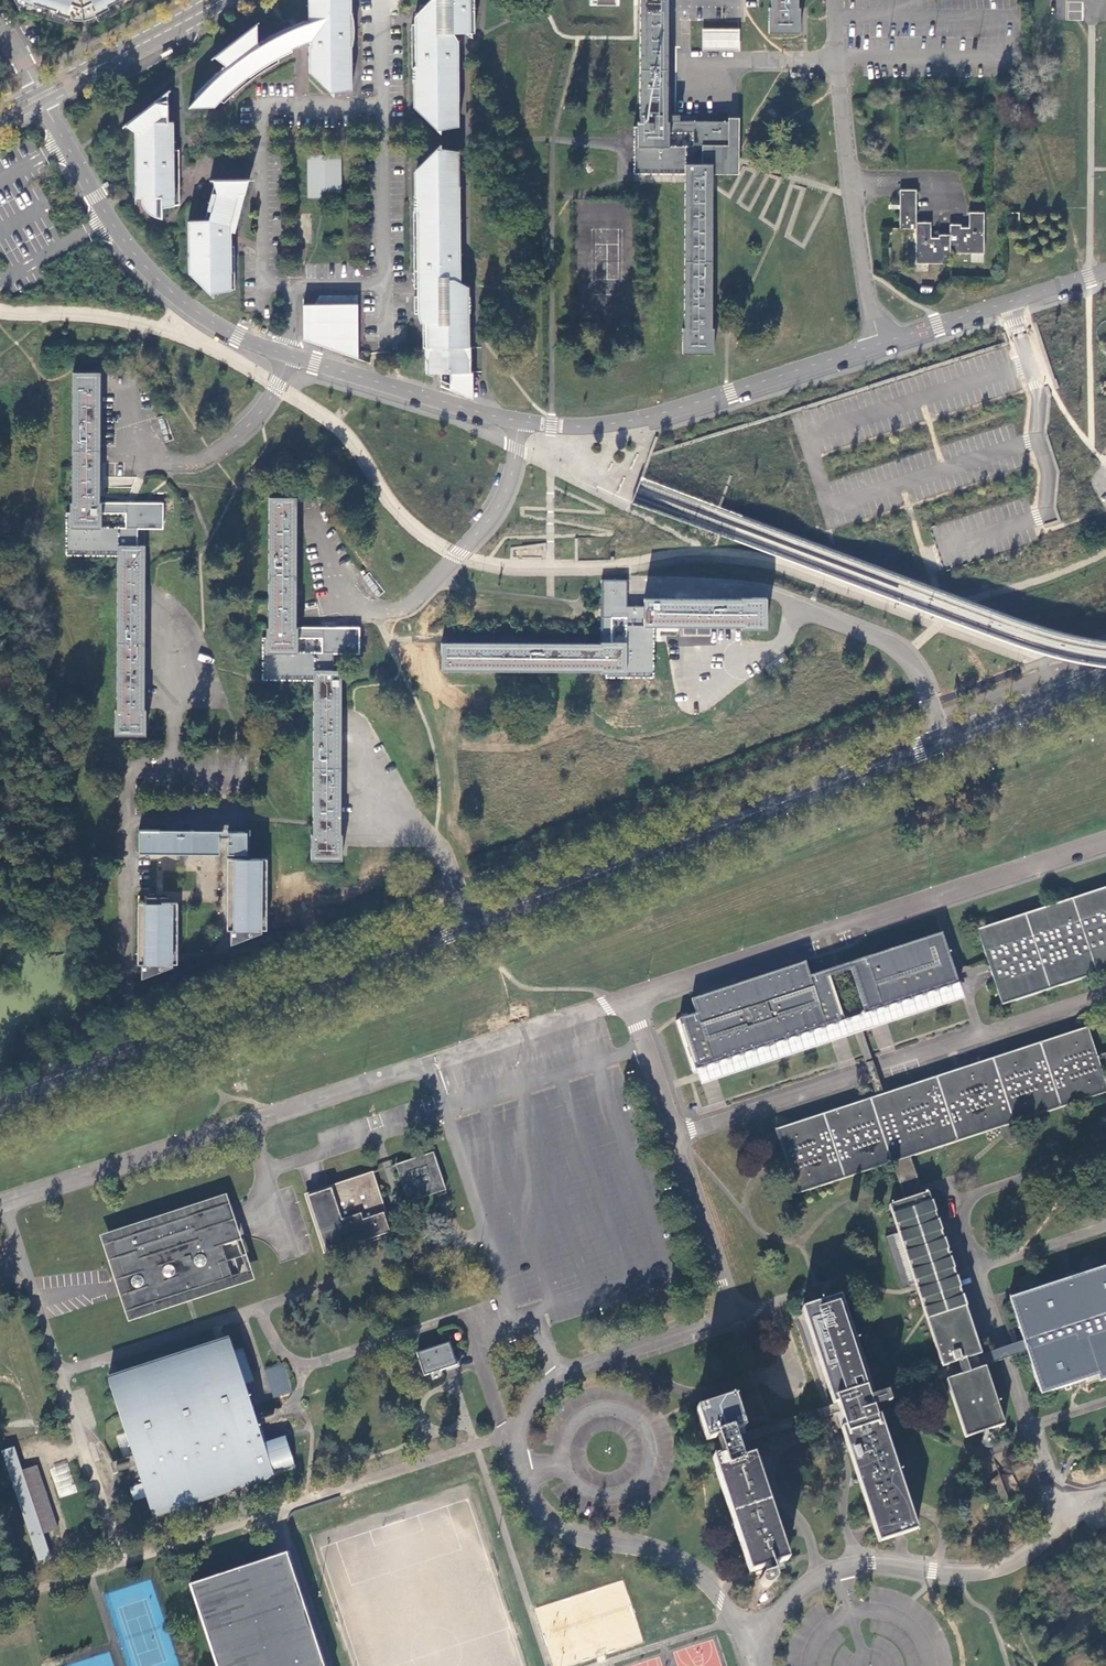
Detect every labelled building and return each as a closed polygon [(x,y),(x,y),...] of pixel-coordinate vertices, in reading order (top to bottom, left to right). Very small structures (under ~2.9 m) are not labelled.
[(33,1),(32,3),(44,7),(70,15),(70,6),(76,6),(75,0),(29,0),(33,1)] [(92,13),(91,4),(85,5),(84,0),(75,0),(76,6),(70,6),(70,15),(71,15),(83,14),(92,13)] [(85,5),(91,4),(92,13),(94,13),(115,2),(120,0),(84,0),(85,5)] [(353,22),(351,12),(351,0),(308,0),(308,21),(307,21),(291,26),(271,36),(259,43),(258,42),(256,24),(214,57),(226,66),(218,73),(206,84),(195,95),(195,101),(189,107),(214,107),(220,101),(224,103),(239,90),(258,75),(279,63),(278,58),(292,51),(292,49),(308,42),(310,46),(309,46),(310,73),(334,97),(334,93),(352,91),(351,39),(351,22),(353,22)] [(425,6),(420,11),(415,16),(420,16),(421,24),(415,24),(411,25),(412,34),(412,68),(413,68),(413,84),(416,86),(416,110),(441,134),(441,131),(459,127),(458,85),(459,85),(459,41),(458,41),(453,34),(451,31),(454,29),(460,30),(464,34),(466,34),(472,38),(472,33),(475,33),(475,30),(474,12),(474,7),(474,0),(430,0),(425,6)] [(667,121),(667,118),(667,115),(666,0),(639,0),(639,121),(637,121),(637,127),(633,127),(633,143),(633,173),(686,173),(686,177),(686,182),(685,327),(683,327),(683,353),(714,353),(714,333),(714,331),(715,328),(712,328),(713,187),(713,173),(713,164),(703,163),(703,155),(703,144),(729,145),(729,121),(719,121),(696,121),(669,121),(667,121)] [(771,8),(769,8),(768,33),(800,33),(800,13),(800,11),(800,7),(798,7),(798,0),(771,0),(771,8)] [(703,28),(703,51),(736,51),(740,51),(740,29),(703,28)] [(162,207),(180,204),(179,162),(179,149),(174,149),(174,121),(168,121),(168,106),(168,92),(125,124),(135,131),(135,197),(142,197),(142,203),(146,209),(150,213),(156,217),(162,216),(162,207)] [(703,155),(703,163),(713,164),(713,173),(715,173),(718,173),(739,173),(739,160),(739,156),(740,117),(734,117),(729,117),(729,121),(729,145),(703,144),(703,155)] [(469,287),(468,287),(449,288),(449,281),(460,280),(461,202),(459,202),(459,151),(441,151),(441,147),(417,169),(417,194),(414,195),(414,211),(414,217),(414,282),(414,288),(418,288),(424,288),(424,296),(418,296),(415,296),(415,313),(418,313),(420,323),(423,322),(423,347),(425,348),(425,373),(432,375),(433,373),(440,373),(440,380),(469,390),(472,383),(473,372),(470,372),(470,370),(470,347),(469,287)] [(340,197),(341,155),(308,154),(307,196),(340,197)] [(235,232),(249,179),(212,179),(217,194),(212,194),(207,210),(212,211),(209,219),(189,221),(189,272),(213,296),(213,293),(235,289),(235,255),(235,246),(231,246),(231,238),(229,237),(232,231),(235,232)] [(984,212),(970,212),(969,227),(961,227),(961,224),(950,224),(950,235),(938,235),(939,238),(930,238),(931,222),(916,222),(916,190),(900,190),(900,209),(899,228),(909,228),(916,228),(916,241),(916,263),(949,263),(949,252),(972,253),(984,253),(984,212)] [(449,288),(468,287),(460,283),(460,280),(449,281),(449,288)] [(358,359),(358,355),(358,295),(337,295),(320,295),(314,304),(303,305),(304,338),(338,338),(338,344),(335,344),(335,351),(358,359)] [(1105,346),(1105,320),(1104,320),(1102,321),(1099,323),(1098,325),(1096,327),(1095,330),(1095,333),(1095,336),(1096,338),(1097,341),(1099,343),(1101,344),(1104,345),(1105,346)] [(114,709),(114,735),(145,735),(145,710),(143,710),(144,583),(144,546),(137,546),(137,529),(162,529),(162,503),(135,503),(99,503),(99,469),(99,373),(71,373),(72,502),(70,502),(70,513),(66,513),(66,555),(117,556),(116,709),(114,709)] [(311,834),(311,859),(341,859),(341,847),(342,834),(340,834),(340,822),(340,706),(341,670),(333,671),(333,654),(358,654),(358,628),(295,628),(296,498),(268,498),(268,627),(266,627),(266,638),(262,638),(262,680),(314,679),(313,821),(313,834),(311,834)] [(627,606),(627,581),(602,581),(601,594),(601,609),(601,611),(601,617),(601,644),(441,643),(441,670),(601,671),(601,673),(606,673),(606,677),(627,677),(653,677),(653,626),(665,625),(741,626),(741,628),(766,628),(767,597),(741,597),(741,599),(644,599),(644,606),(627,606)] [(219,837),(219,832),(160,832),(160,831),(139,831),(138,854),(219,854),(219,837)] [(227,854),(242,854),(246,854),(246,832),(227,832),(227,837),(227,854)] [(266,930),(266,859),(227,859),(227,930),(231,930),(231,944),(232,944),(232,938),(245,938),(245,935),(245,930),(249,930),(266,930)] [(1097,974),(1101,972),(1105,971),(1105,888),(977,930),(988,963),(989,966),(990,969),(994,981),(1002,1005),(1097,974)] [(138,904),(137,965),(141,964),(141,979),(142,979),(142,973),(156,973),(156,969),(156,965),(160,965),(178,964),(178,903),(160,904),(156,904),(157,899),(147,899),(147,904),(138,904)] [(959,986),(957,980),(956,977),(955,974),(942,934),(846,966),(847,969),(848,971),(863,1017),(875,1013),(959,986)] [(961,972),(955,974),(956,977),(957,980),(963,978),(990,969),(989,966),(988,963),(977,967),(961,972)] [(808,972),(806,965),(693,1001),(695,1009),(696,1011),(697,1013),(677,1020),(694,1073),(696,1072),(706,1069),(837,1026),(846,1023),(831,977),(830,974),(829,971),(810,978),(808,972)] [(841,967),(829,971),(830,974),(831,977),(848,971),(847,969),(846,966),(841,967)] [(1105,971),(1101,972),(1097,974),(1101,987),(1104,997),(1105,1001),(1105,973),(1105,971)] [(863,1017),(846,1023),(837,1026),(706,1069),(696,1072),(698,1077),(701,1087),(719,1081),(833,1043),(848,1038),(857,1035),(860,1034),(863,1033),(873,1030),(889,1025),(964,1000),(961,991),(959,986),(875,1013),(863,1017)] [(891,1163),(899,1160),(909,1157),(1008,1125),(1020,1120),(1105,1092),(1105,1087),(1098,1063),(1097,1060),(1096,1056),(1087,1028),(993,1058),(989,1060),(985,1061),(960,1069),(956,1070),(890,1092),(883,1094),(880,1095),(877,1096),(776,1130),(785,1158),(785,1160),(786,1163),(796,1194),(891,1163)] [(869,1052),(863,1033),(860,1034),(857,1035),(863,1054),(869,1073),(872,1083),(877,1096),(880,1095),(883,1094),(875,1071),(869,1052)] [(1096,1056),(1097,1060),(1098,1063),(1105,1061),(1105,1053),(1096,1056)] [(397,1165),(402,1181),(403,1184),(404,1186),(409,1202),(437,1192),(446,1189),(434,1152),(397,1165)] [(901,1194),(903,1200),(909,1198),(921,1194),(920,1191),(918,1186),(909,1157),(899,1160),(891,1163),(900,1189),(901,1194)] [(386,1210),(385,1207),(373,1173),(330,1187),(308,1194),(305,1195),(326,1257),(394,1235),(387,1213),(386,1210)] [(927,1193),(921,1194),(909,1198),(903,1200),(888,1205),(897,1232),(883,1237),(900,1290),(908,1287),(907,1285),(914,1282),(915,1287),(916,1289),(917,1291),(924,1313),(925,1316),(925,1317),(942,1366),(950,1363),(951,1365),(952,1370),(954,1374),(954,1375),(980,1367),(980,1366),(978,1362),(976,1356),(976,1355),(980,1354),(972,1330),(964,1304),(931,1203),(927,1193)] [(192,1301),(255,1280),(241,1238),(230,1205),(227,1194),(101,1235),(111,1268),(120,1295),(129,1321),(188,1302),(192,1301)] [(125,1295),(131,1312),(188,1294),(238,1277),(232,1260),(216,1265),(211,1251),(235,1243),(228,1222),(223,1206),(124,1238),(124,1237),(108,1242),(107,1244),(106,1247),(107,1251),(112,1260),(120,1276),(122,1275),(128,1294),(125,1295)] [(1027,1351),(1039,1387),(1041,1395),(1075,1384),(1084,1381),(1085,1383),(1085,1384),(1086,1386),(1098,1381),(1099,1382),(1105,1380),(1105,1266),(1076,1276),(1066,1279),(1010,1297),(1024,1341),(1026,1346),(1027,1351)] [(1065,1273),(1066,1279),(1076,1276),(1074,1270),(1073,1271),(1067,1272),(1065,1273)] [(837,1403),(838,1407),(868,1397),(867,1393),(871,1392),(852,1336),(851,1332),(839,1295),(802,1308),(833,1404),(837,1403)] [(153,1516),(154,1518),(155,1517),(154,1516),(179,1508),(180,1509),(181,1509),(180,1507),(187,1505),(193,1503),(193,1505),(195,1504),(194,1503),(232,1490),(233,1492),(234,1491),(234,1490),(240,1488),(246,1486),(246,1488),(247,1487),(247,1486),(272,1477),(272,1479),(273,1479),(273,1477),(274,1477),(271,1468),(268,1461),(262,1442),(261,1440),(257,1427),(255,1421),(253,1415),(243,1384),(232,1350),(229,1341),(229,1342),(228,1340),(227,1340),(227,1342),(226,1342),(223,1343),(218,1345),(215,1346),(215,1344),(214,1344),(214,1346),(202,1350),(202,1348),(200,1349),(201,1350),(189,1354),(188,1353),(187,1353),(188,1355),(176,1359),(175,1357),(174,1357),(175,1359),(163,1363),(162,1362),(161,1362),(162,1363),(150,1367),(149,1366),(148,1366),(148,1368),(136,1372),(136,1370),(135,1371),(135,1372),(123,1376),(123,1375),(121,1375),(122,1377),(121,1377),(117,1378),(113,1380),(110,1381),(109,1379),(108,1379),(109,1382),(108,1382),(119,1416),(125,1433),(133,1455),(134,1460),(136,1466),(142,1483),(146,1497),(148,1504),(153,1516)] [(978,1362),(980,1366),(1000,1360),(1008,1357),(1015,1355),(1027,1351),(1026,1346),(1024,1341),(1004,1347),(997,1350),(976,1356),(978,1362)] [(418,1353),(426,1375),(447,1368),(457,1364),(456,1360),(452,1347),(450,1342),(418,1353)] [(254,1377),(244,1346),(232,1350),(243,1384),(255,1380),(254,1377)] [(458,1359),(456,1360),(457,1364),(447,1368),(448,1369),(459,1365),(458,1359)] [(266,1370),(275,1397),(277,1397),(291,1392),(293,1392),(284,1364),(266,1370)] [(868,1397),(869,1402),(878,1399),(897,1393),(900,1392),(902,1391),(954,1374),(952,1370),(951,1365),(898,1383),(895,1384),(893,1384),(878,1389),(871,1392),(867,1393),(868,1397)] [(980,1367),(954,1375),(947,1377),(966,1436),(983,1431),(988,1429),(1005,1424),(985,1365),(980,1367)] [(717,1438),(720,1446),(735,1441),(734,1437),(733,1433),(744,1429),(742,1422),(735,1399),(734,1399),(733,1397),(697,1409),(697,1411),(706,1441),(717,1438)] [(869,1402),(868,1397),(838,1407),(840,1411),(845,1427),(841,1428),(857,1476),(860,1483),(869,1511),(874,1529),(879,1542),(894,1537),(909,1532),(916,1530),(912,1516),(911,1512),(909,1509),(879,1415),(874,1417),(869,1402)] [(759,1438),(840,1411),(838,1407),(837,1403),(833,1404),(830,1405),(828,1406),(825,1406),(773,1424),(771,1425),(734,1437),(735,1441),(741,1460),(747,1458),(743,1443),(751,1440),(759,1438)] [(133,1455),(125,1433),(117,1436),(124,1458),(133,1455)] [(741,1460),(735,1441),(720,1446),(723,1455),(712,1459),(749,1573),(771,1566),(785,1562),(787,1561),(781,1540),(772,1515),(753,1456),(741,1460)] [(2,1451),(38,1561),(51,1557),(43,1534),(23,1471),(15,1447),(2,1451)] [(69,1462),(51,1465),(57,1497),(75,1494),(69,1462)] [(37,1466),(23,1471),(43,1534),(58,1529),(37,1466)] [(992,1480),(989,1482),(991,1499),(988,1500),(988,1504),(991,1503),(992,1507),(1010,1507),(1022,1495),(1016,1486),(1019,1484),(1017,1481),(1014,1483),(1009,1475),(1008,1475),(1000,1474),(992,1480)] [(132,1486),(129,1487),(134,1501),(141,1499),(146,1497),(142,1483),(132,1486)] [(289,1553),(286,1555),(290,1568),(308,1621),(323,1665),(326,1665),(289,1553)] [(286,1555),(281,1556),(275,1558),(272,1559),(190,1587),(216,1665),(323,1665),(308,1621),(290,1568),(286,1555)] [(785,1562),(771,1566),(773,1572),(766,1575),(764,1576),(762,1577),(761,1579),(761,1582),(762,1584),(763,1586),(765,1587),(768,1587),(770,1587),(771,1586),(776,1582),(777,1570),(782,1568),(787,1567),(786,1565),(785,1562)] [(643,1645),(625,1581),(535,1605),(551,1665),(566,1665),(643,1645)] [(372,1645),(370,1637),(362,1639),(360,1634),(351,1637),(355,1650),(372,1645)]
